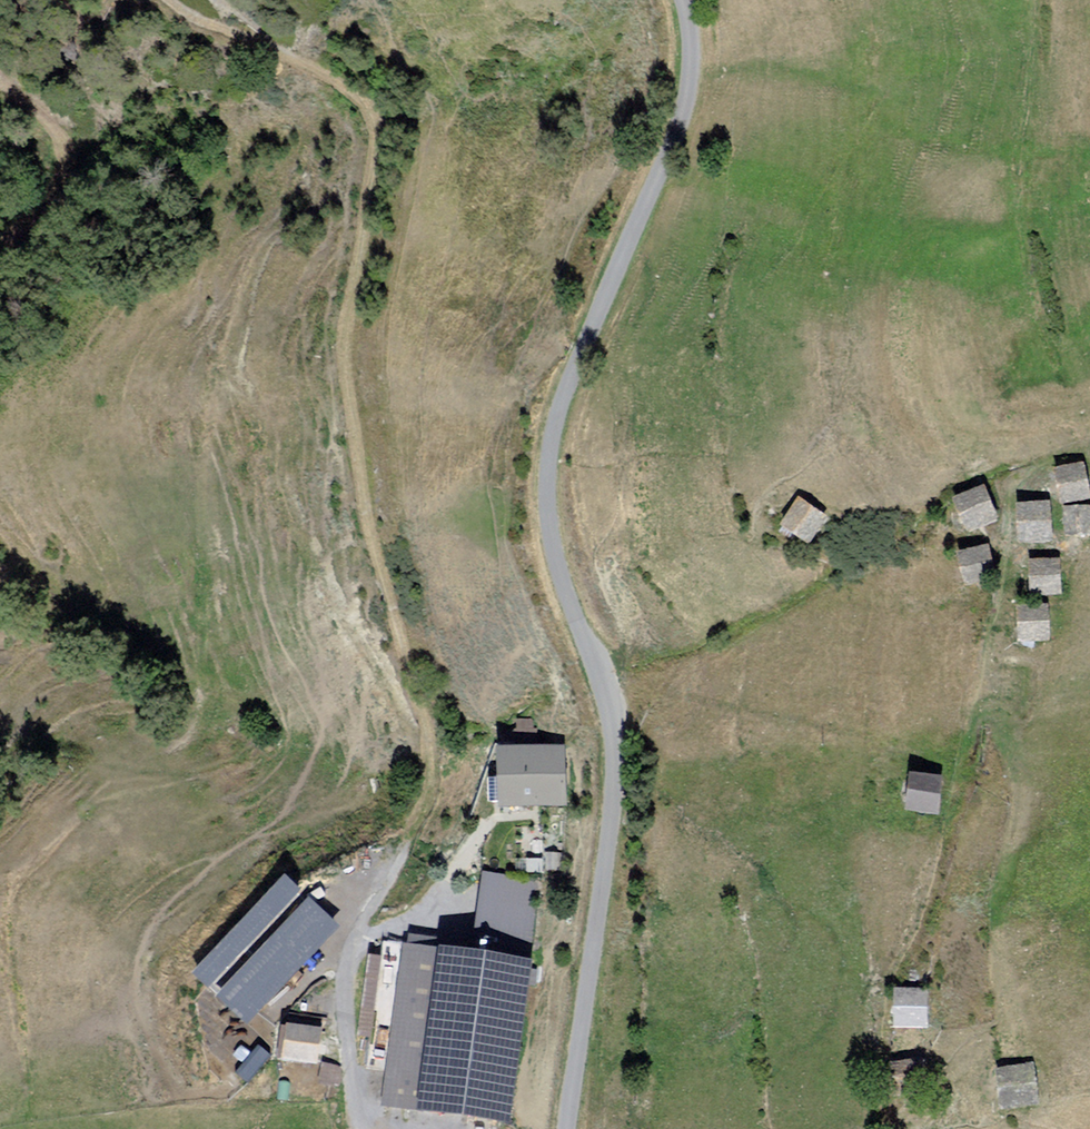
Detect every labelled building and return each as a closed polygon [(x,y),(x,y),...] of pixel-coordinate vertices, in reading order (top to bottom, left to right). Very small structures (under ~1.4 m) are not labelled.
[(1068,507),(1089,503),(1089,485),(1087,472),(1062,478),(1068,507)] [(988,495),(962,506),(975,536),(1001,525),(988,495)] [(830,522),(805,507),(789,533),(813,548),(830,522)] [(1053,509),(1025,511),(1027,541),(1055,540),(1053,509)] [(1067,514),(1068,541),(1089,540),(1089,513),(1067,514)] [(991,554),(965,560),(971,587),(997,580),(991,554)] [(1063,568),(1037,568),(1037,599),(1064,599),(1063,568)] [(1052,612),(1024,613),(1025,646),(1053,646),(1052,612)] [(565,755),(505,757),(507,812),(567,810),(565,755)] [(945,785),(918,782),(914,814),(941,818),(945,785)] [(193,953),(247,1009),(343,918),(289,862),(193,953)] [(381,988),(386,950),(372,949),(367,987),(381,988)] [(531,969),(410,954),(390,1109),(511,1124),(531,969)] [(903,1031),(931,1031),(931,998),(903,998),(903,1031)] [(326,1031),(295,1029),(292,1062),(324,1065),(326,1031)] [(932,1065),(898,1066),(898,1100),(932,1099),(932,1065)] [(1040,1066),(1002,1072),(1009,1112),(1046,1106),(1040,1066)]
